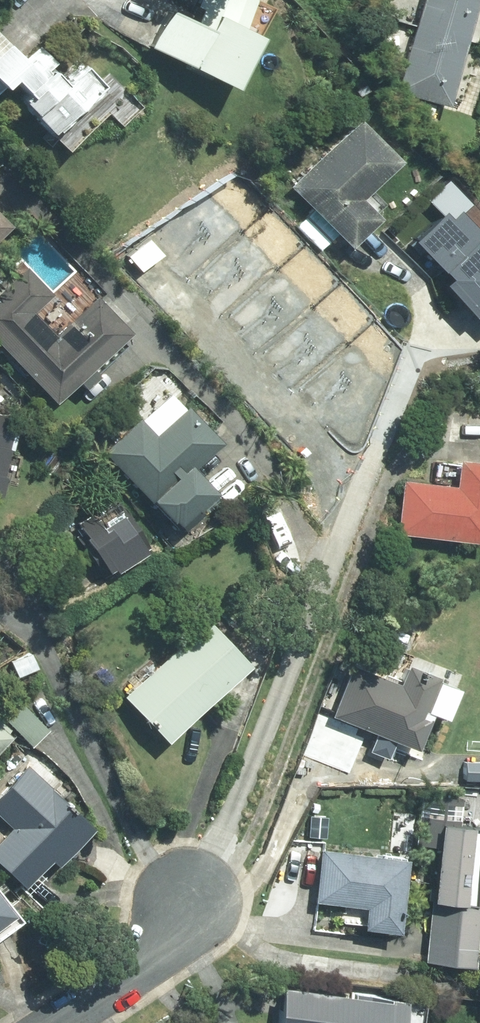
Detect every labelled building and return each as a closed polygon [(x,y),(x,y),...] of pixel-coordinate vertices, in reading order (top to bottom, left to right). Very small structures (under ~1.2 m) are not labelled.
[(275,1),(272,0),(202,0),(195,16),(170,5),(152,45),(237,84),(275,1)] [(399,88),(450,103),(479,0),(424,0),(399,88)] [(54,130),(103,81),(83,62),(66,80),(51,66),(55,62),(39,47),(27,59),(0,32),(0,87),(11,76),(26,91),(21,97),(54,130)] [(291,180),(347,238),(375,211),(356,191),(394,155),(357,117),(291,180)] [(189,280),(207,264),(243,232),(207,191),(168,226),(189,248),(173,262),(189,280)] [(414,235),(449,270),(442,277),(471,306),(476,300),(479,304),(479,234),(453,207),(448,212),(443,207),(414,235)] [(9,221),(0,212),(0,230),(9,221)] [(207,299),(222,316),(239,300),(276,267),(243,232),(207,264),(225,283),(207,299)] [(56,400),(79,378),(83,382),(125,342),(120,337),(129,328),(95,294),(57,331),(38,311),(56,293),(26,263),(0,289),(0,343),(56,400)] [(259,355),(275,340),(312,307),(276,267),(239,300),(258,321),(242,336),(259,355)] [(346,341),(312,307),(275,340),(290,356),(274,370),(293,391),(307,379),(346,341)] [(346,341),(307,379),(325,397),(313,409),(327,423),(378,374),(346,341)] [(107,451),(177,525),(216,488),(194,464),(220,439),(188,405),(156,435),(140,419),(107,451)] [(17,416),(0,412),(0,484),(17,416)] [(460,457),(457,484),(404,479),(399,531),(479,539),(479,459),(460,457)] [(79,524),(110,572),(149,547),(118,499),(79,524)] [(126,694),(168,739),(250,662),(208,618),(126,694)] [(352,665),(333,714),(419,747),(431,715),(479,734),(479,732),(479,685),(450,674),(439,674),(407,663),(400,682),(352,665)] [(25,887),(52,858),(58,863),(94,825),(28,764),(0,793),(0,816),(12,826),(0,839),(0,863),(25,887)] [(439,804),(424,957),(474,962),(479,900),(479,808),(439,804)] [(404,849),(316,842),(311,904),(363,909),(362,925),(397,928),(404,849)] [(17,912),(0,890),(0,925),(17,912)] [(410,996),(288,982),(283,1022),(407,1022),(410,996)]
